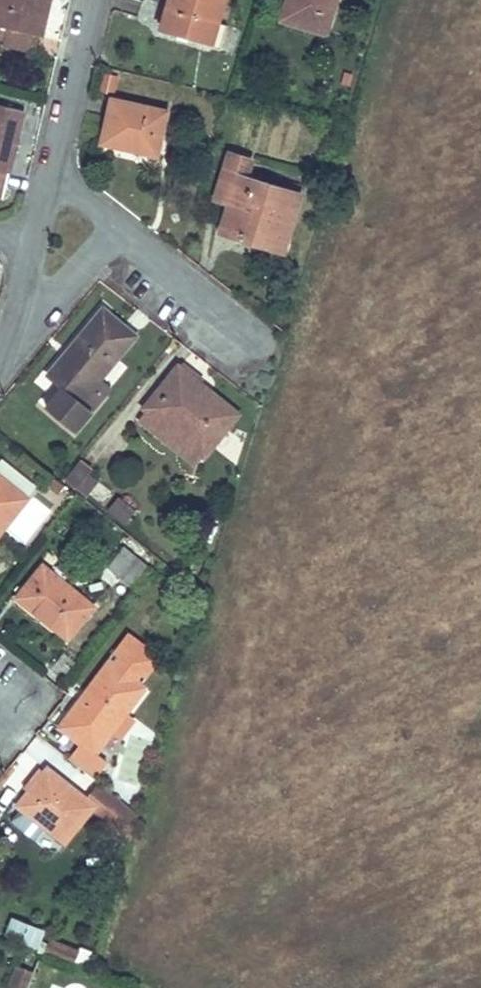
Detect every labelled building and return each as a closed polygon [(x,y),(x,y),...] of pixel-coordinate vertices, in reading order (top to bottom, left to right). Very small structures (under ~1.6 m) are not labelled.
[(51,0),(0,0),(0,40),(6,41),(9,28),(36,34),(43,36),(51,0)] [(163,28),(214,42),(225,0),(170,0),(163,28)] [(293,0),(289,0),(283,18),(288,19),(293,0)] [(329,32),(338,0),(293,0),(288,19),(329,32)] [(214,42),(163,28),(161,32),(222,49),(229,25),(220,22),(214,42)] [(36,34),(9,28),(6,41),(5,46),(32,52),(36,34)] [(116,91),(120,73),(104,69),(99,88),(116,91)] [(169,112),(113,99),(103,143),(152,154),(155,140),(162,141),(169,112)] [(24,111),(0,105),(0,197),(3,197),(24,111)] [(162,141),(155,140),(152,154),(159,156),(162,141)] [(223,233),(245,240),(248,230),(287,243),(302,195),(248,179),(253,161),(232,154),(218,200),(232,204),(223,233)] [(287,243),(248,230),(245,240),(285,252),(287,243)] [(105,310),(51,375),(66,387),(48,409),(76,432),(105,399),(93,389),(137,336),(105,310)] [(203,384),(180,366),(146,408),(149,410),(204,454),(206,456),(235,419),(198,389),(203,384)] [(198,389),(235,419),(240,414),(203,384),(198,389)] [(196,464),(204,454),(149,410),(141,420),(196,464)] [(3,459),(0,462),(0,476),(17,490),(26,477),(3,459)] [(68,480),(87,496),(100,481),(91,474),(94,470),(84,461),(68,480)] [(28,498),(17,490),(0,476),(0,534),(28,498)] [(137,511),(120,497),(110,510),(127,524),(137,511)] [(32,499),(13,521),(29,534),(47,512),(32,499)] [(110,568),(135,588),(152,568),(127,547),(110,568)] [(44,566),(19,598),(70,638),(95,607),(44,566)] [(159,659),(129,637),(116,655),(119,657),(113,665),(110,662),(103,672),(83,700),(87,704),(67,731),(83,744),(71,760),(95,779),(108,762),(97,754),(114,731),(125,740),(140,721),(128,712),(146,688),(137,681),(142,673),(146,676),(159,659)] [(67,731),(87,704),(83,700),(62,728),(67,731)] [(49,767),(19,806),(67,843),(93,810),(132,840),(140,815),(136,812),(113,793),(99,782),(88,798),(49,767)] [(127,776),(113,793),(136,812),(145,791),(127,776)] [(16,920),(9,934),(38,946),(44,932),(16,920)] [(47,950),(76,960),(81,946),(52,936),(47,950)] [(16,965),(7,987),(28,987),(35,972),(16,965)]
